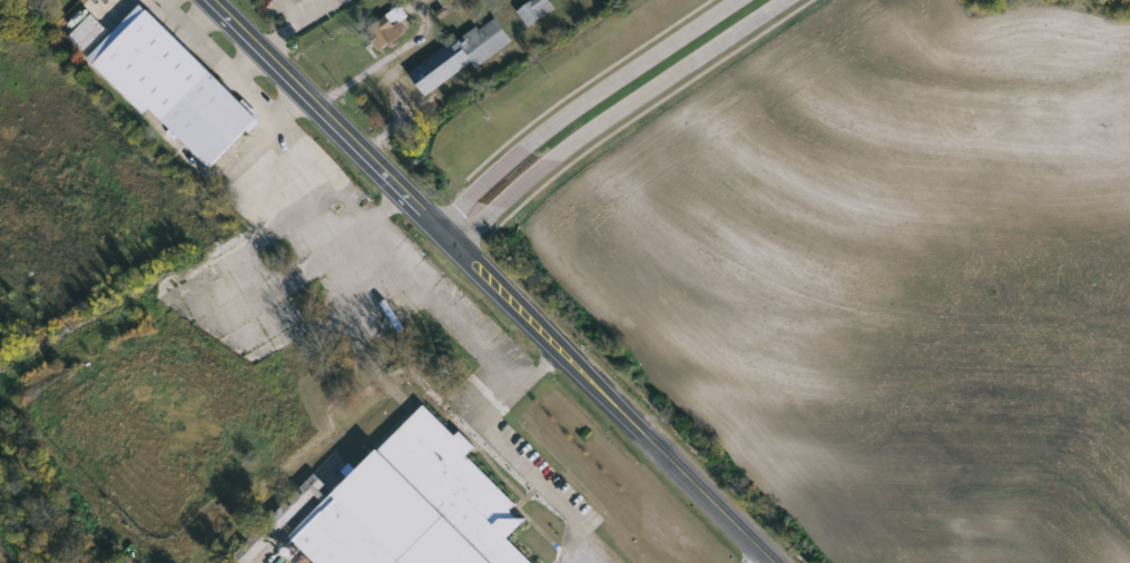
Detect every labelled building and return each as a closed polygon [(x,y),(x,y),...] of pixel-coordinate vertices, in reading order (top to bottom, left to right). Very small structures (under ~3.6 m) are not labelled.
[(523,12),(534,0),(550,0),(556,6),(539,26),(523,12)] [(149,107),(208,166),(247,127),(250,131),(261,121),(140,1),(86,56),(144,112),(149,107)] [(411,70),(498,17),(513,41),(428,96),(411,70)] [(286,536),(313,562),(312,562),(533,562),(505,536),(525,516),(515,515),(508,507),(513,502),(464,453),(473,444),(458,428),(452,434),(420,401),(286,536)]
